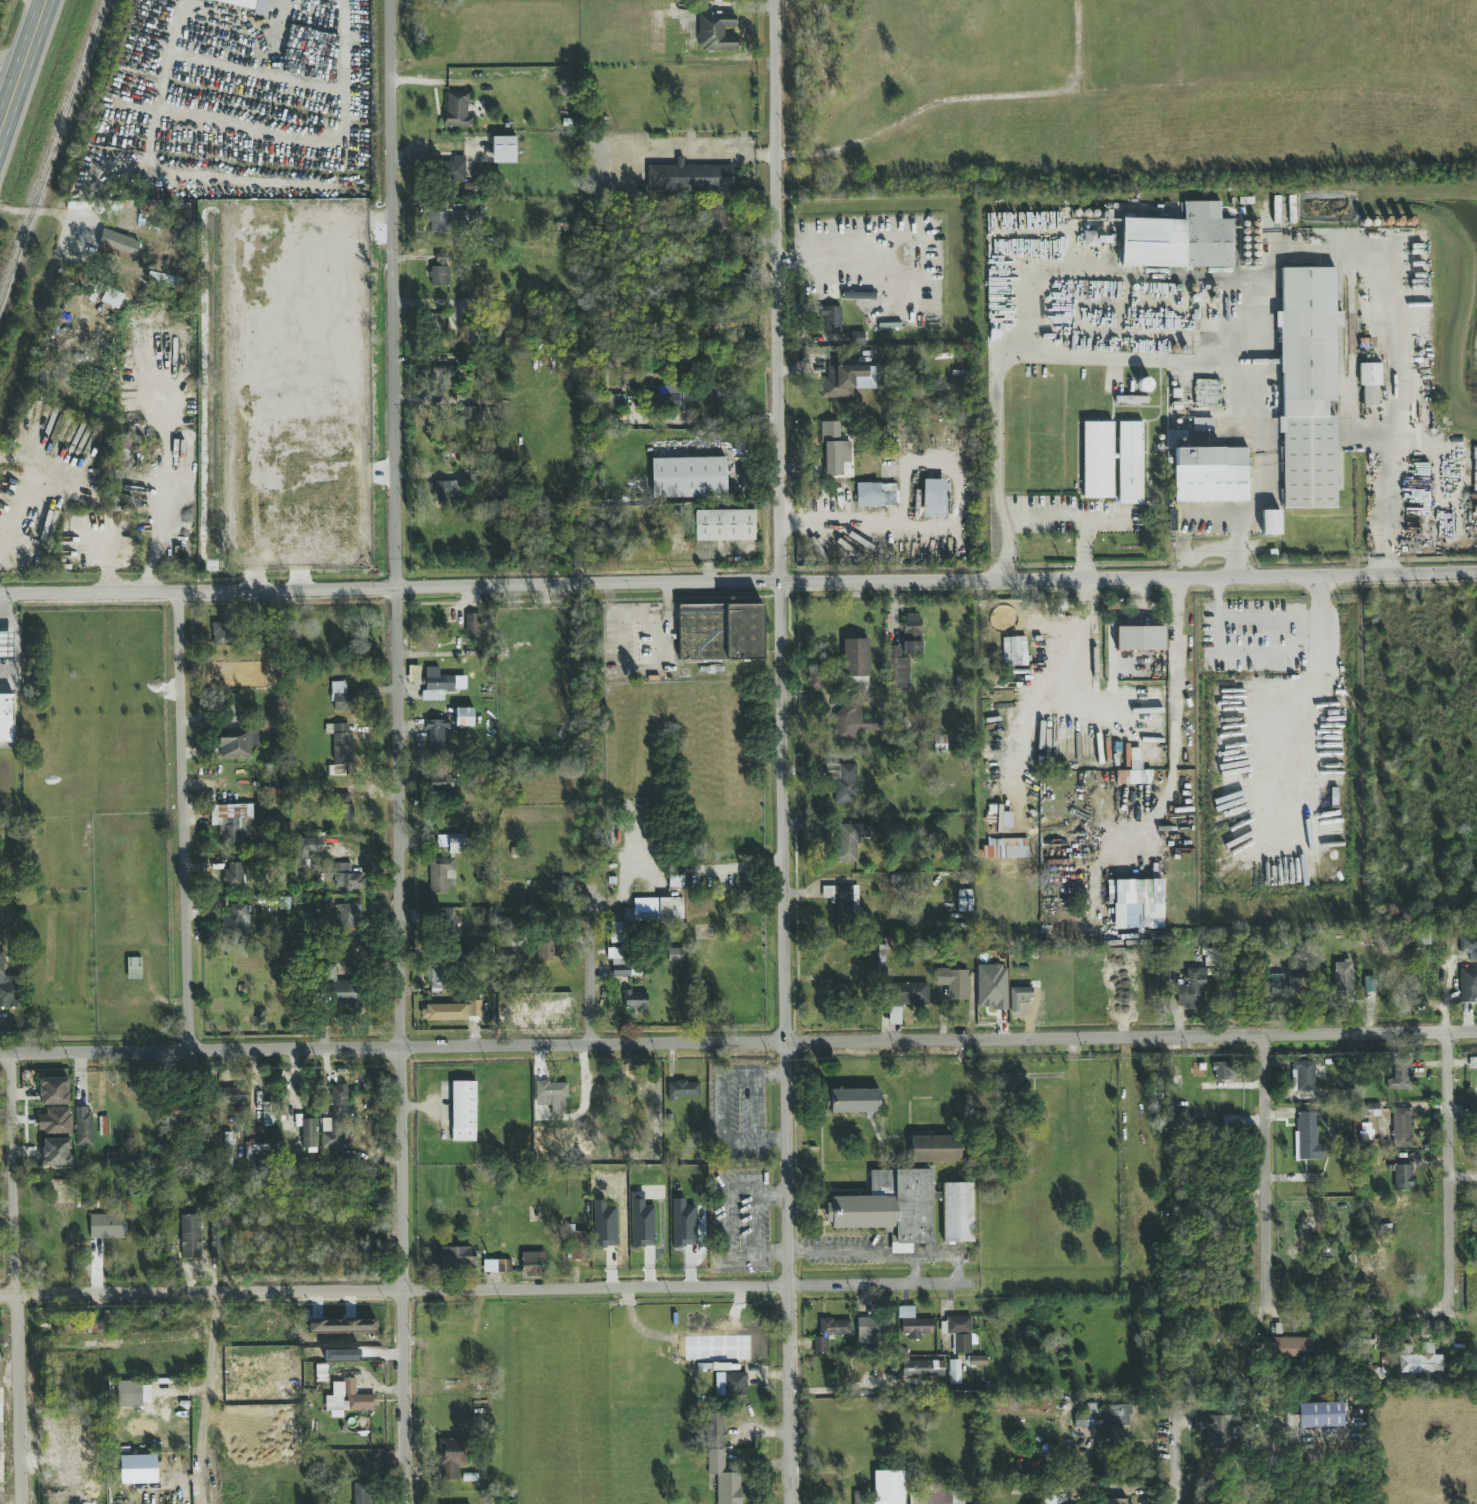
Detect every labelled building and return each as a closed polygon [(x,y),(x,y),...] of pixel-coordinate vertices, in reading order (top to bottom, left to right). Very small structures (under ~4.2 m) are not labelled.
[(252,10),(252,14),(265,17),(269,0),(209,0),(252,10)] [(698,14),(698,51),(736,50),(736,36),(723,36),(723,27),(735,27),(734,13),(698,14)] [(467,117),(468,92),(445,92),(445,127),(472,127),(472,117),(467,117)] [(515,136),(491,137),(492,164),(515,163),(515,136)] [(464,159),(444,158),(443,180),(463,180),(464,159)] [(647,165),(647,190),(733,192),(733,165),(683,165),(683,158),(676,158),(676,166),(647,165)] [(1120,266),(1231,267),(1231,219),(1219,219),(1219,202),(1183,201),(1183,219),(1121,219),(1120,266)] [(731,231),(731,202),(712,202),(712,231),(731,231)] [(480,211),(461,211),(461,205),(446,205),(446,210),(427,210),(428,233),(448,232),(448,222),(480,222),(480,211)] [(134,261),(139,239),(103,231),(98,253),(134,261)] [(1099,231),(1082,232),(1082,247),(1099,247),(1099,231)] [(448,255),(436,254),(436,267),(430,267),(429,286),(448,287),(448,255)] [(1336,508),(1335,417),(1327,417),(1326,401),(1335,401),(1334,327),(1342,327),(1342,312),(1335,312),(1334,268),(1279,268),(1281,418),(1277,418),(1278,433),(1281,433),(1282,509),(1336,508)] [(123,294),(104,287),(99,303),(118,309),(123,294)] [(874,293),(842,292),(842,299),(874,300),(874,293)] [(825,331),(840,332),(840,306),(826,306),(825,331)] [(455,314),(428,313),(428,330),(454,330),(455,314)] [(865,345),(865,332),(851,332),(852,345),(865,345)] [(1377,406),(1377,386),(1380,386),(1380,363),(1360,364),(1361,407),(1377,406)] [(876,389),(876,365),(828,366),(828,380),(819,380),(819,398),(852,398),(852,389),(876,389)] [(459,367),(439,366),(438,383),(459,384),(459,367)] [(1219,380),(1194,380),(1193,405),(1219,406),(1219,380)] [(693,388),(656,387),(655,406),(681,407),(681,412),(693,413),(693,388)] [(624,407),(624,395),(605,395),(605,406),(624,407)] [(1147,403),(1147,396),(1115,397),(1116,404),(1147,403)] [(478,407),(459,408),(459,423),(479,422),(478,407)] [(1213,431),(1213,418),(1192,419),(1192,431),(1213,431)] [(850,463),(850,441),(840,442),(839,421),(822,422),(823,476),(842,475),(842,464),(850,463)] [(1112,422),(1082,422),(1083,499),(1113,498),(1112,422)] [(1141,422),(1117,422),(1118,504),(1142,504),(1141,422)] [(914,432),(901,431),(900,448),(913,449),(914,432)] [(1166,431),(1166,448),(1185,448),(1185,431),(1166,431)] [(1247,502),(1247,448),(1173,449),(1173,503),(1247,502)] [(651,459),(652,498),(725,496),(724,457),(651,459)] [(922,517),(944,518),(944,480),(922,479),(922,517)] [(433,481),(434,501),(461,501),(461,481),(433,481)] [(856,507),(884,507),(884,503),(895,503),(895,485),(856,486),(856,507)] [(753,510),(694,510),(694,541),(754,540),(753,510)] [(1261,535),(1279,535),(1280,511),(1261,511),(1261,535)] [(762,661),(762,605),(678,605),(678,661),(762,661)] [(908,656),(919,656),(920,615),(902,614),(901,647),(889,647),(888,689),(908,689),(908,656)] [(464,633),(480,633),(480,615),(464,615),(464,633)] [(211,646),(230,646),(230,623),(211,623),(211,646)] [(1113,651),(1163,651),(1163,627),(1113,627),(1113,651)] [(0,633),(0,660),(12,660),(13,633),(0,633)] [(1027,666),(1026,637),(1002,638),(1003,667),(1027,666)] [(416,653),(437,653),(437,638),(416,638),(416,653)] [(842,639),(842,678),(846,678),(846,686),(868,686),(868,639),(842,639)] [(419,682),(419,666),(407,666),(407,682),(419,682)] [(425,668),(426,692),(454,691),(454,675),(440,676),(440,667),(425,668)] [(345,695),(345,682),(331,682),(331,710),(356,710),(356,695),(345,695)] [(14,695),(0,695),(0,743),(13,744),(14,695)] [(236,695),(218,695),(218,722),(236,722),(236,695)] [(861,745),(861,699),(837,698),(836,745),(861,745)] [(474,708),(455,708),(455,728),(474,728),(474,708)] [(425,752),(447,752),(447,720),(425,720),(425,752)] [(332,763),(351,763),(351,724),(332,724),(332,763)] [(256,749),(256,735),(219,735),(219,758),(252,758),(252,749),(256,749)] [(933,753),(947,753),(947,736),(933,736),(933,753)] [(856,804),(856,764),(836,764),(836,804),(856,804)] [(342,775),(342,766),(332,767),(333,775),(342,775)] [(1150,770),(1116,770),(1116,785),(1150,785),(1150,770)] [(453,792),(453,775),(429,775),(429,791),(453,792)] [(351,796),(335,796),(335,822),(351,822),(351,796)] [(209,820),(221,819),(222,846),(242,846),(241,818),(252,817),(252,805),(209,805),(209,820)] [(1012,813),(1002,813),(1003,805),(986,805),(986,824),(996,824),(996,830),(1012,830),(1012,813)] [(858,824),(837,824),(837,862),(858,862),(858,824)] [(444,847),(444,836),(436,836),(436,847),(444,847)] [(465,854),(465,836),(448,836),(448,854),(465,854)] [(294,868),(308,868),(308,838),(294,838),(294,868)] [(1028,840),(987,839),(987,847),(982,846),(981,858),(1028,859),(1028,840)] [(446,878),(454,878),(454,859),(429,859),(428,892),(446,892),(446,878)] [(244,863),(224,863),(224,888),(244,888),(244,863)] [(363,874),(350,874),(350,864),(332,864),(332,890),(363,890),(363,874)] [(683,887),(683,876),(669,876),(669,888),(683,887)] [(1108,880),(1108,904),(1123,904),(1123,928),(1152,929),(1152,880),(1108,880)] [(822,900),(834,900),(835,924),(854,923),(853,886),(822,888),(822,900)] [(967,910),(967,894),(957,894),(958,911),(967,910)] [(659,919),(683,919),(683,898),(659,898),(659,919)] [(311,918),(323,918),(322,901),(310,902),(311,918)] [(359,904),(337,904),(337,930),(359,930),(359,904)] [(244,933),(244,906),(230,906),(230,912),(220,912),(220,933),(244,933)] [(436,909),(436,942),(453,942),(453,909),(436,909)] [(623,912),(623,922),(653,922),(653,912),(623,912)] [(609,943),(620,943),(620,923),(609,923),(609,943)] [(1460,933),(1460,953),(1476,953),(1476,933),(1460,933)] [(555,942),(535,942),(535,960),(555,960),(555,942)] [(683,949),(668,949),(668,962),(683,962),(683,949)] [(126,958),(126,980),(140,980),(140,958),(126,958)] [(630,977),(630,958),(611,958),(611,977),(630,977)] [(1350,963),(1333,963),(1333,994),(1350,994),(1350,963)] [(976,966),(977,1010),(1008,1009),(1007,965),(976,966)] [(334,981),(334,966),(320,966),(320,980),(331,980),(330,1005),(362,1005),(362,981),(334,981)] [(441,984),(442,967),(427,966),(427,984),(441,984)] [(1186,969),(1186,986),(1176,985),(1176,1008),(1203,1008),(1203,969),(1186,969)] [(1460,969),(1460,1001),(1476,1001),(1476,969),(1460,969)] [(968,970),(936,970),(936,985),(947,985),(947,1000),(968,1000),(968,970)] [(1268,972),(1269,994),(1286,993),(1286,971),(1268,972)] [(1276,972),(1276,990),(1309,990),(1309,978),(1284,978),(1284,972),(1276,972)] [(1363,993),(1376,993),(1376,978),(1364,977),(1363,993)] [(16,978),(6,978),(6,985),(0,985),(0,1007),(16,1007),(16,978)] [(900,1003),(927,1003),(927,983),(889,983),(889,1023),(900,1023),(900,1003)] [(1017,1001),(1032,1001),(1032,988),(1017,988),(1017,1001)] [(623,1008),(648,1008),(648,992),(623,992),(623,1008)] [(481,1001),(469,1001),(470,1017),(481,1017),(481,1001)] [(421,1005),(421,1021),(466,1021),(466,1005),(421,1005)] [(1392,1079),(1386,1079),(1386,1090),(1410,1090),(1410,1059),(1392,1059),(1392,1079)] [(1469,1060),(1469,1069),(1476,1069),(1476,1059),(1469,1060)] [(1229,1080),(1228,1060),(1212,1060),(1213,1080),(1229,1080)] [(1293,1092),(1314,1092),(1314,1062),(1293,1062),(1293,1092)] [(39,1078),(40,1106),(69,1105),(68,1078),(39,1078)] [(476,1142),(476,1082),(451,1082),(451,1142),(476,1142)] [(567,1105),(567,1082),(535,1082),(535,1104),(550,1104),(550,1105),(567,1105)] [(639,1097),(655,1097),(655,1082),(625,1082),(625,1108),(639,1108),(639,1097)] [(667,1097),(700,1097),(700,1082),(667,1082),(667,1097)] [(24,1083),(23,1098),(47,1099),(48,1085),(24,1083)] [(612,1083),(578,1083),(578,1098),(612,1098),(612,1083)] [(330,1086),(330,1119),(346,1119),(346,1086),(330,1086)] [(247,1105),(247,1088),(219,1088),(219,1105),(247,1105)] [(878,1113),(878,1089),(827,1089),(827,1113),(878,1113)] [(274,1127),(274,1103),(261,1103),(261,1127),(274,1127)] [(74,1108),(74,1147),(91,1147),(91,1108),(74,1108)] [(1392,1148),(1411,1148),(1411,1109),(1392,1109),(1392,1148)] [(1297,1112),(1297,1160),(1318,1160),(1318,1112),(1297,1112)] [(98,1114),(98,1136),(132,1136),(132,1114),(98,1114)] [(301,1119),(301,1148),(315,1148),(315,1119),(301,1119)] [(233,1133),(222,1133),(222,1166),(233,1166),(233,1133)] [(908,1136),(908,1162),(958,1162),(958,1136),(908,1136)] [(70,1139),(42,1139),(42,1167),(70,1166),(70,1139)] [(268,1152),(268,1140),(245,1140),(245,1153),(268,1152)] [(165,1146),(165,1159),(179,1159),(179,1146),(165,1146)] [(121,1153),(106,1153),(106,1166),(122,1165),(121,1153)] [(179,1173),(179,1165),(161,1165),(161,1173),(179,1173)] [(1394,1165),(1394,1190),(1411,1190),(1411,1165),(1394,1165)] [(891,1253),(910,1253),(910,1243),(931,1243),(931,1170),(870,1170),(870,1196),(826,1197),(826,1229),(891,1228),(891,1253)] [(942,1243),(971,1243),(971,1183),(942,1183),(942,1243)] [(89,1239),(125,1239),(125,1201),(109,1201),(109,1216),(89,1216),(89,1239)] [(209,1210),(209,1258),(221,1258),(221,1210),(209,1210)] [(179,1259),(199,1259),(199,1216),(179,1216),(179,1259)] [(565,1261),(587,1261),(587,1232),(565,1232),(565,1261)] [(439,1268),(474,1268),(474,1249),(439,1249),(439,1268)] [(521,1273),(540,1273),(540,1253),(521,1253),(521,1273)] [(510,1261),(483,1261),(483,1273),(510,1273),(510,1261)] [(970,1317),(946,1317),(946,1334),(953,1334),(953,1353),(970,1353),(970,1317)] [(813,1336),(813,1353),(827,1353),(828,1334),(851,1334),(851,1319),(818,1318),(818,1336),(813,1336)] [(862,1338),(889,1338),(889,1318),(862,1318),(862,1338)] [(933,1335),(933,1318),(900,1318),(900,1335),(933,1335)] [(377,1332),(376,1319),(309,1320),(309,1333),(377,1332)] [(314,1333),(351,1345),(354,1338),(317,1326),(314,1333)] [(1314,1359),(1314,1338),(1274,1338),(1274,1359),(1314,1359)] [(1400,1373),(1443,1372),(1443,1355),(1434,1355),(1434,1342),(1421,1343),(1421,1352),(1411,1353),(1411,1344),(1400,1345),(1400,1373)] [(987,1357),(970,1356),(969,1366),(987,1366),(987,1357)] [(326,1359),(304,1359),(304,1377),(326,1377),(326,1359)] [(958,1383),(958,1360),(949,1360),(949,1383),(958,1383)] [(902,1376),(944,1376),(944,1361),(902,1361),(902,1376)] [(746,1374),(714,1374),(714,1396),(746,1396),(746,1374)] [(347,1412),(373,1412),(373,1396),(355,1396),(355,1380),(341,1380),(341,1395),(347,1395),(347,1412)] [(142,1382),(117,1381),(116,1407),(142,1408),(142,1382)] [(1343,1427),(1342,1403),(1298,1404),(1298,1429),(1343,1427)] [(1107,1405),(1107,1412),(1097,1412),(1097,1404),(1086,1404),(1086,1414),(1074,1414),(1074,1427),(1130,1427),(1130,1404),(1107,1405)] [(723,1413),(706,1413),(706,1475),(715,1475),(715,1503),(723,1503),(740,1503),(740,1472),(723,1472),(723,1413)] [(1196,1432),(1210,1431),(1211,1449),(1230,1448),(1230,1416),(1196,1417),(1196,1432)] [(1099,1429),(1083,1428),(1083,1438),(1098,1439),(1099,1429)] [(437,1466),(465,1466),(465,1439),(437,1439),(437,1466)] [(157,1484),(156,1455),(119,1456),(120,1484),(157,1484)] [(1087,1479),(1087,1467),(1076,1467),(1076,1479),(1087,1479)] [(874,1471),(875,1503),(904,1503),(903,1471),(874,1471)] [(353,1478),(352,1503),(371,1503),(372,1478),(353,1478)] [(963,1490),(923,1490),(923,1491),(909,1491),(909,1485),(900,1485),(900,1503),(963,1503),(963,1490)] [(866,1491),(853,1492),(854,1503),(867,1503),(866,1491)]
